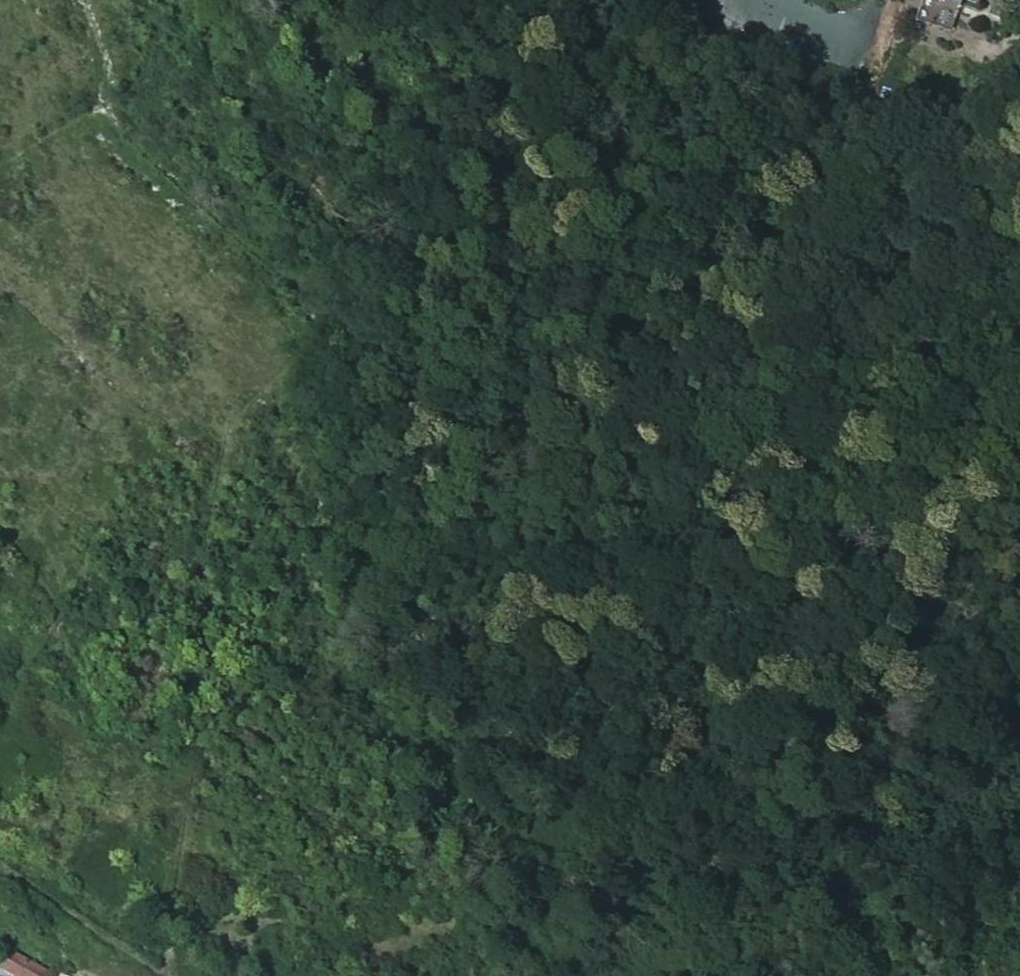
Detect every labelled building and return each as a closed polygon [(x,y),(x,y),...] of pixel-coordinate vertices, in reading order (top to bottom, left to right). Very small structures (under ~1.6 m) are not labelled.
[(0,956),(0,969),(15,975),(47,975),(50,971),(13,952),(15,947),(5,942),(0,956)]
